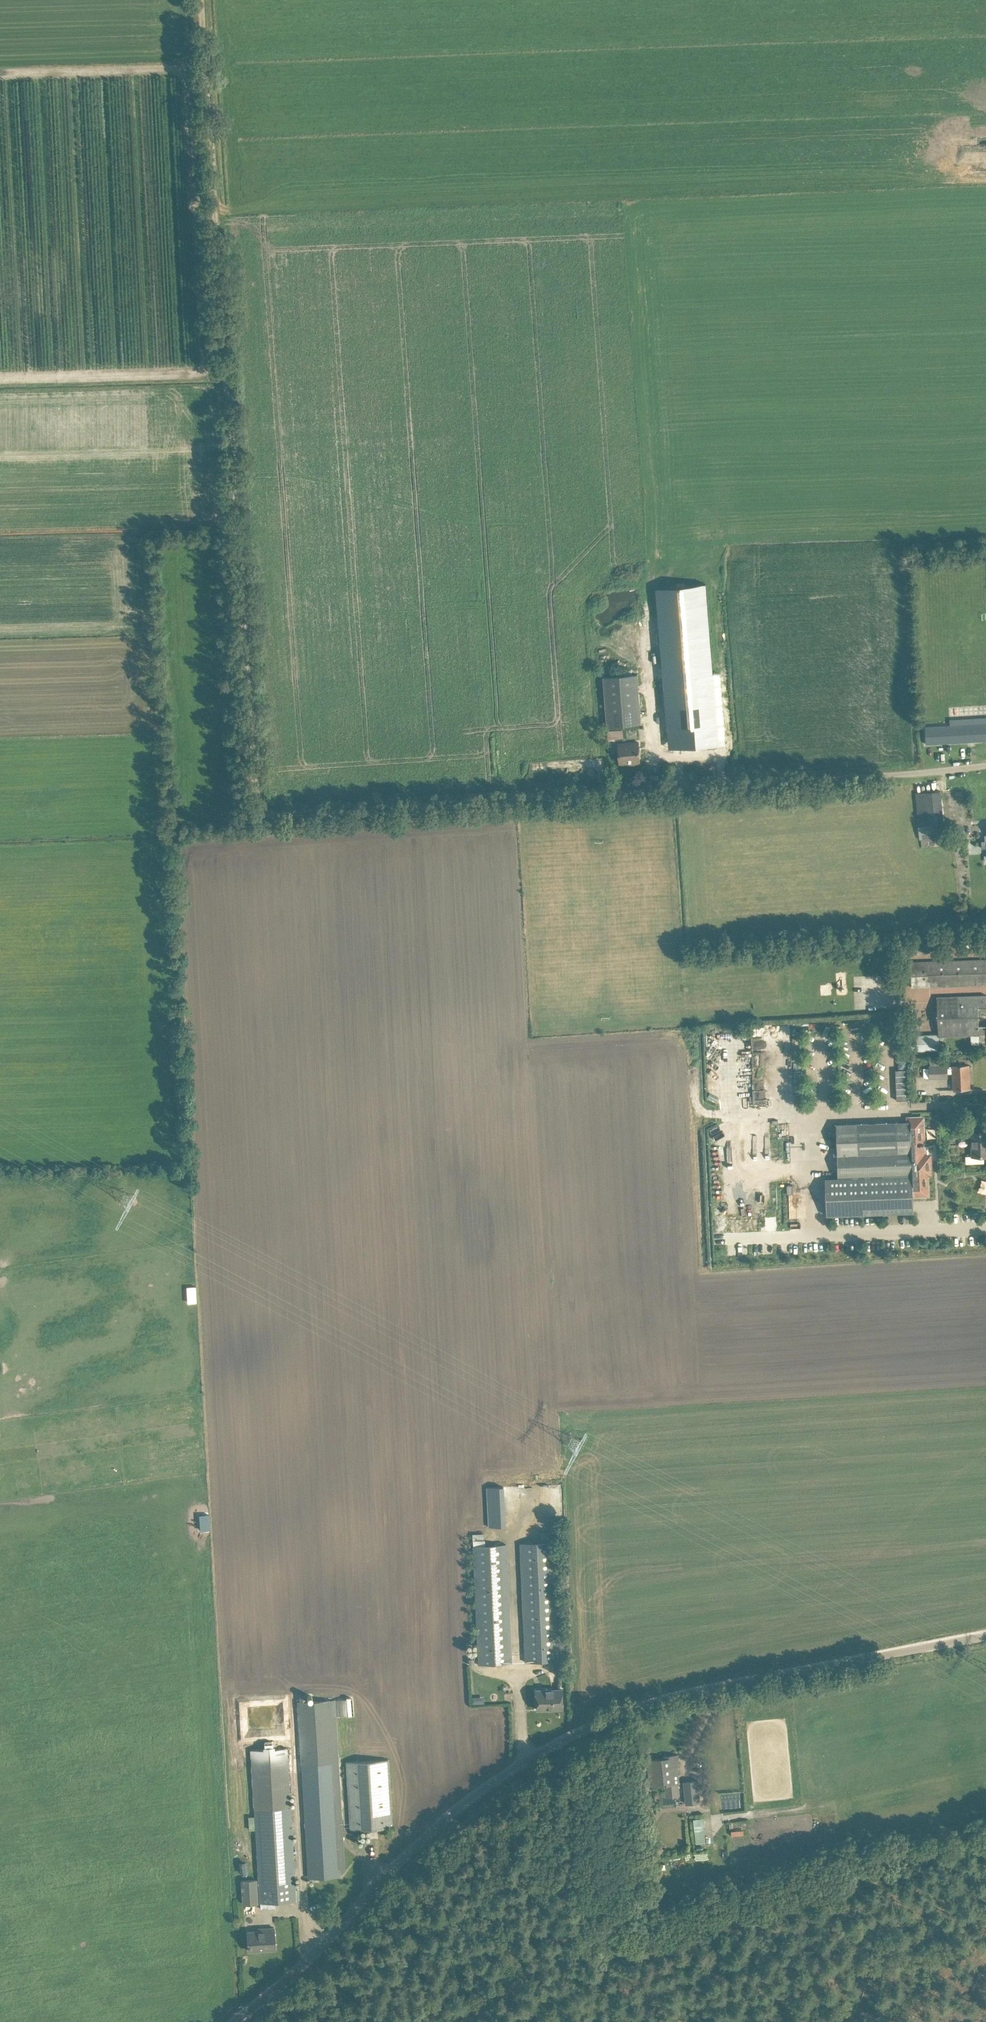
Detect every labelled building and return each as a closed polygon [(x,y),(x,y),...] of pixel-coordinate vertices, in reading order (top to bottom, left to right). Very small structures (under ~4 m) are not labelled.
[(718,614),(668,618),(677,748),(727,744),(718,614)] [(641,724),(637,674),(603,676),(607,726),(641,724)] [(926,733),(926,743),(985,740),(985,723),(925,726),(926,733)] [(611,737),(625,737),(625,729),(611,730),(611,737)] [(619,743),(619,753),(620,763),(634,762),(634,760),(640,759),(639,742),(619,743)] [(985,959),(910,962),(911,987),(985,984),(985,959)] [(977,995),(937,996),(938,1024),(939,1033),(907,1034),(907,1050),(939,1049),(939,1035),(979,1034),(979,1026),(979,1015),(985,1015),(985,995),(977,995)] [(896,1033),(896,1017),(886,1017),(887,1033),(896,1033)] [(948,1070),(953,1070),(953,1089),(970,1088),(969,1065),(948,1066),(948,1064),(945,1064),(945,1061),(940,1061),(940,1058),(930,1059),(930,1065),(929,1065),(929,1067),(924,1068),(924,1077),(929,1077),(929,1078),(949,1077),(948,1070)] [(901,1067),(909,1067),(909,1059),(900,1059),(901,1067)] [(910,1068),(896,1068),(897,1099),(911,1099),(910,1068)] [(907,1115),(907,1120),(837,1123),(839,1177),(826,1178),(828,1215),(914,1211),(914,1197),(931,1196),(930,1174),(933,1174),(932,1152),(927,1152),(925,1114),(907,1115)] [(967,1123),(968,1132),(972,1132),(973,1155),(966,1155),(966,1163),(984,1162),(984,1155),(985,1155),(985,1131),(982,1131),(982,1122),(967,1123)] [(189,1302),(198,1302),(198,1285),(188,1286),(189,1302)] [(487,1528),(506,1527),(505,1487),(486,1488),(487,1528)] [(541,1541),(519,1543),(525,1662),(558,1660),(558,1658),(565,1658),(564,1642),(557,1642),(552,1540),(552,1531),(540,1532),(541,1541)] [(472,1534),(473,1546),(472,1546),(478,1664),(511,1662),(505,1543),(485,1545),(485,1539),(484,1539),(483,1533),(472,1534)] [(561,1689),(535,1690),(536,1709),(562,1707),(561,1689)] [(298,1701),(308,1878),(340,1876),(330,1700),(298,1701)] [(265,1749),(251,1750),(254,1790),(255,1809),(259,1892),(260,1902),(296,1900),(295,1890),(290,1807),(289,1787),(287,1748),(273,1749),(273,1744),(272,1744),(272,1743),(264,1743),(265,1749)] [(664,1756),(664,1758),(648,1760),(649,1776),(648,1777),(649,1786),(680,1783),(679,1767),(680,1767),(679,1754),(664,1756)] [(346,1762),(350,1830),(392,1827),(387,1759),(346,1762)] [(698,1780),(683,1781),(685,1803),(700,1802),(698,1780)] [(705,1817),(694,1818),(697,1843),(706,1842),(705,1829),(706,1829),(705,1817)] [(274,1929),(247,1931),(249,1950),(258,1949),(258,1947),(266,1947),(266,1949),(275,1949),(274,1929)]
